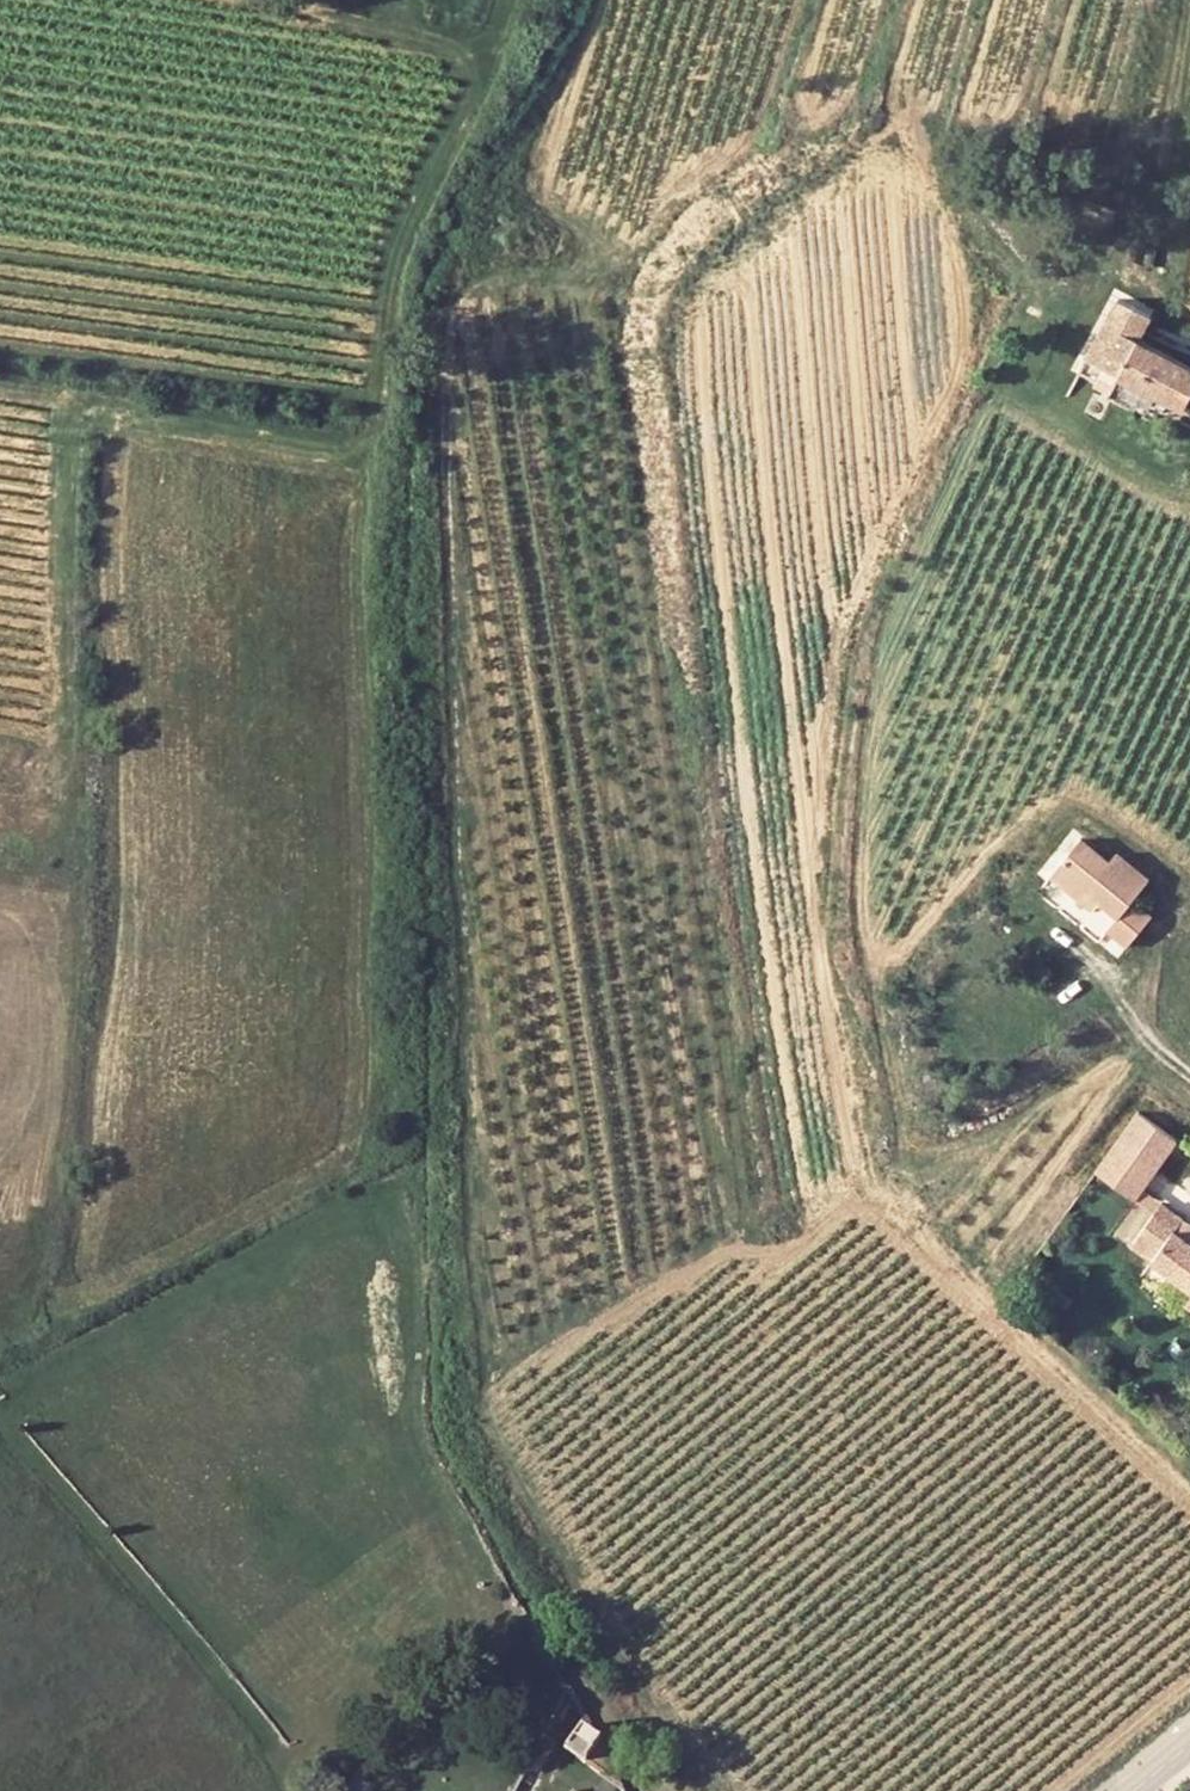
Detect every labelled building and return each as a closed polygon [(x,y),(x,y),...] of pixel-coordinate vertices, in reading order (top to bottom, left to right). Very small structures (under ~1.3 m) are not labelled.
[(1100,323),(1070,377),(1106,396),(1116,377),(1178,411),(1189,389),(1189,370),(1100,323)] [(1108,913),(1098,922),(1122,936),(1140,918),(1120,900),(1138,882),(1108,853),(1100,861),(1072,835),(1041,867),(1066,892),(1076,882),(1090,895),(1108,913)] [(1066,892),(1080,905),(1090,895),(1076,882),(1066,892)] [(1113,945),(1122,936),(1098,922),(1094,926),(1113,945)] [(1177,1142),(1138,1115),(1097,1173),(1136,1201),(1143,1191),(1177,1142)] [(1134,1245),(1154,1260),(1155,1257),(1189,1285),(1189,1240),(1176,1230),(1184,1220),(1162,1204),(1134,1245)] [(621,1782),(599,1736),(578,1722),(563,1746),(586,1761),(621,1782)]
